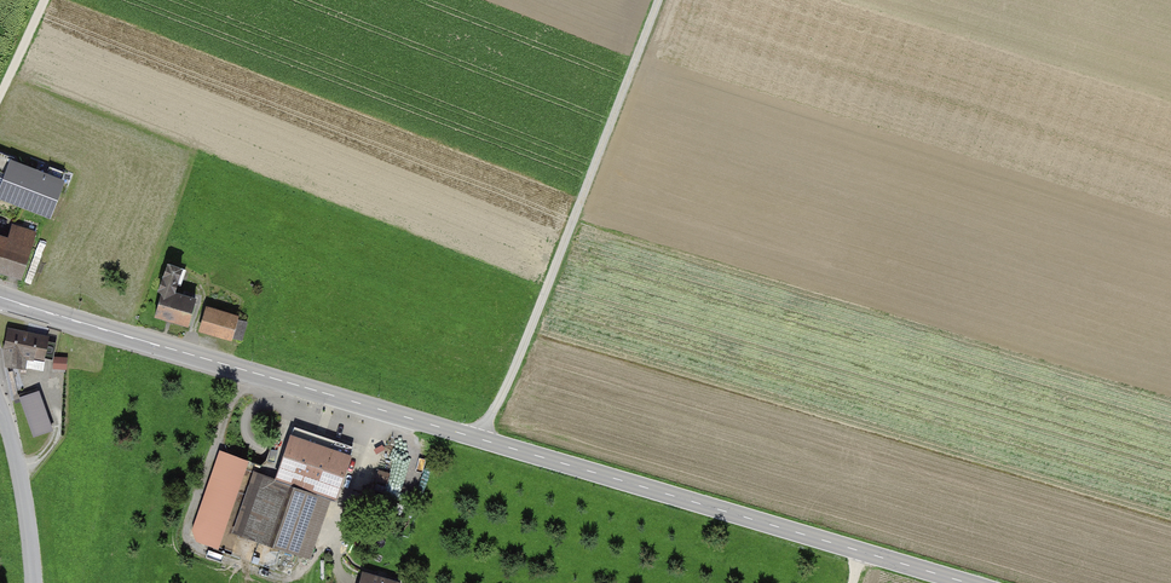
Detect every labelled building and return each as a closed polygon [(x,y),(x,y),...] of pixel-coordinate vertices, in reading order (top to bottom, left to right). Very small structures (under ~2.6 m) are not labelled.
[(0,176),(0,198),(49,217),(63,180),(7,159),(0,176)] [(21,280),(33,246),(0,235),(0,273),(21,280)] [(162,290),(155,314),(188,323),(195,299),(173,292),(175,283),(177,283),(182,268),(167,264),(159,289),(162,290)] [(206,310),(201,328),(230,336),(235,318),(206,310)] [(47,337),(5,328),(2,347),(4,367),(23,370),(24,360),(41,364),(47,337)] [(67,360),(53,357),(52,369),(66,371),(67,360)] [(37,391),(17,397),(32,439),(52,433),(37,391)] [(309,436),(293,431),(281,463),(297,469),(309,436)] [(297,469),(343,486),(356,452),(309,435),(309,436),(297,469)] [(248,463),(217,451),(190,531),(196,543),(216,551),(248,463)] [(264,460),(238,534),(272,546),(296,477),(298,471),(264,460)] [(304,557),(328,488),(296,477),(272,546),(304,557)] [(358,582),(403,582),(362,570),(358,582)]
